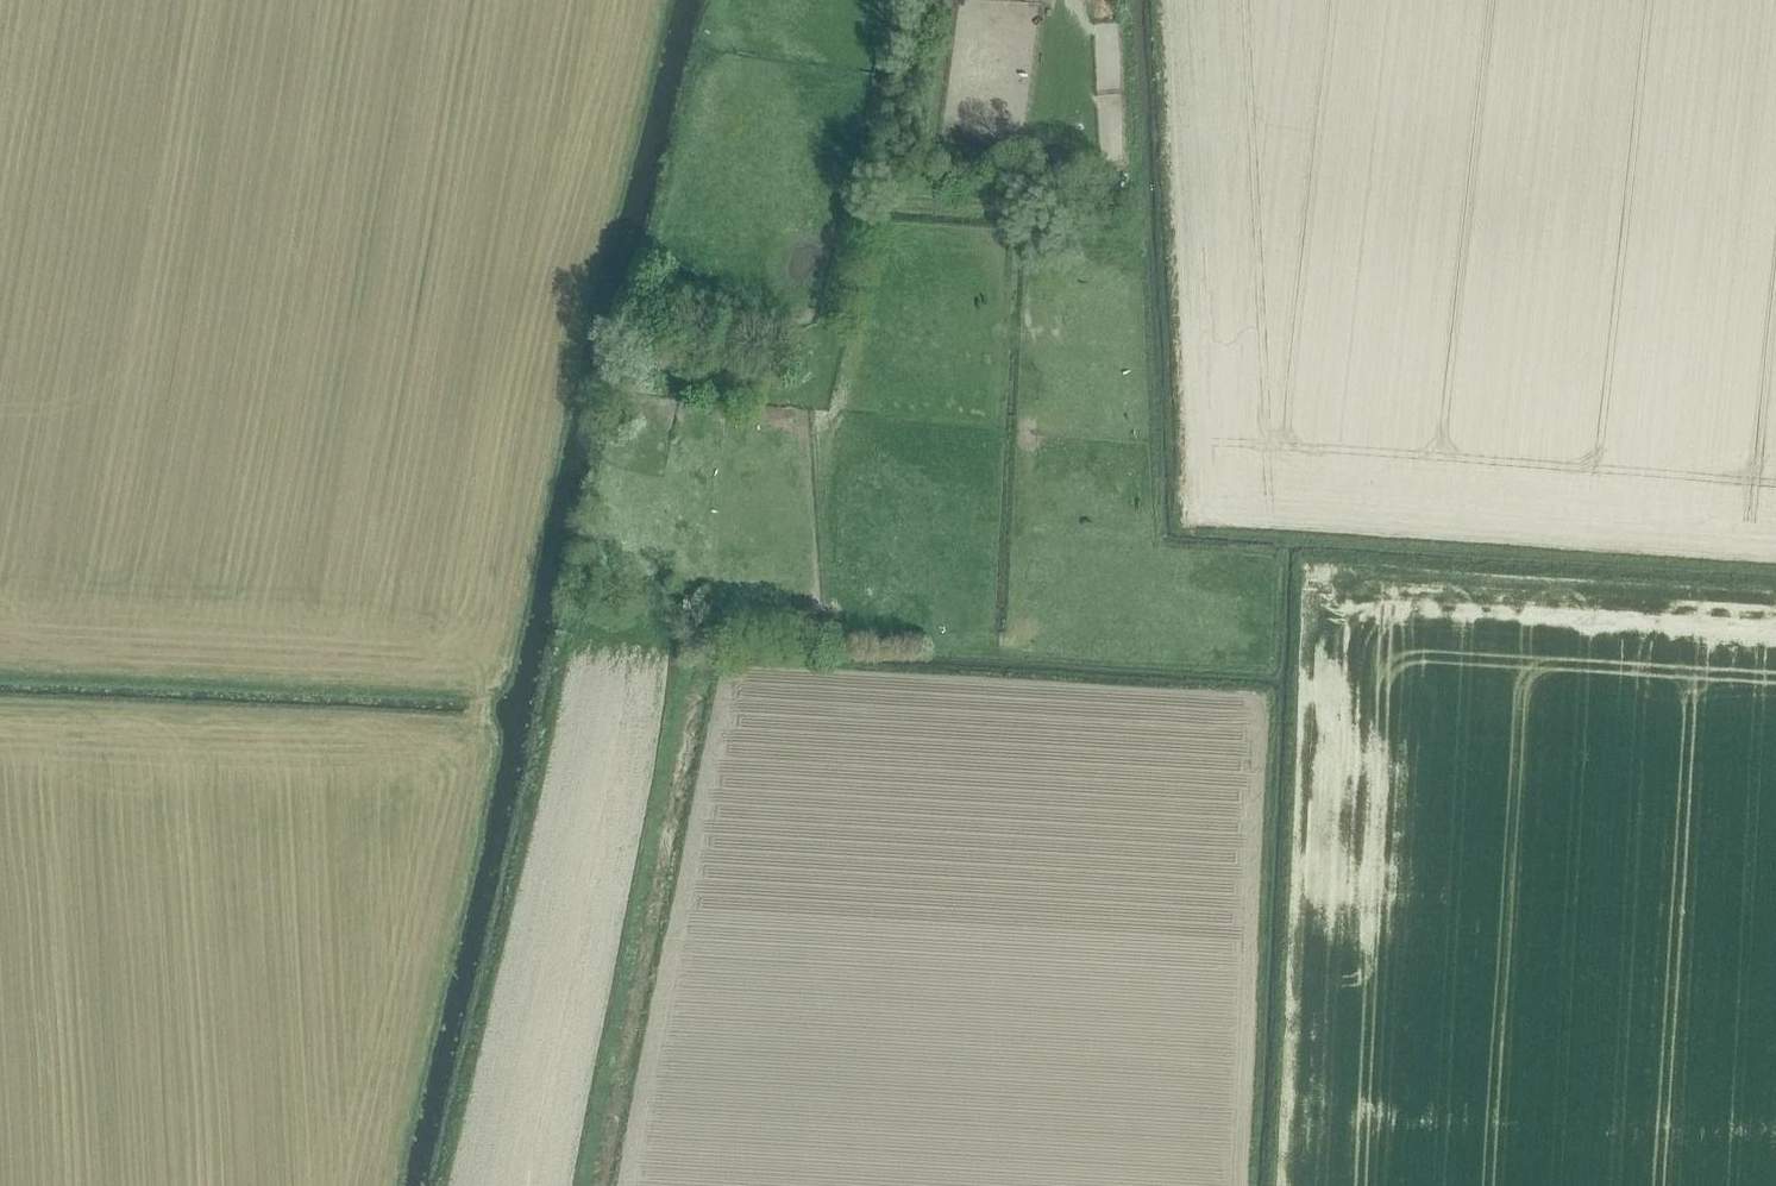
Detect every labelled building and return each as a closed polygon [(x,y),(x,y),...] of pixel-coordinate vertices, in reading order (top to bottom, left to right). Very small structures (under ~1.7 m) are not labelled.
[(676,344),(674,353),(690,356),(692,347),(676,344)] [(837,637),(837,626),(815,626),(815,637),(837,637)]
